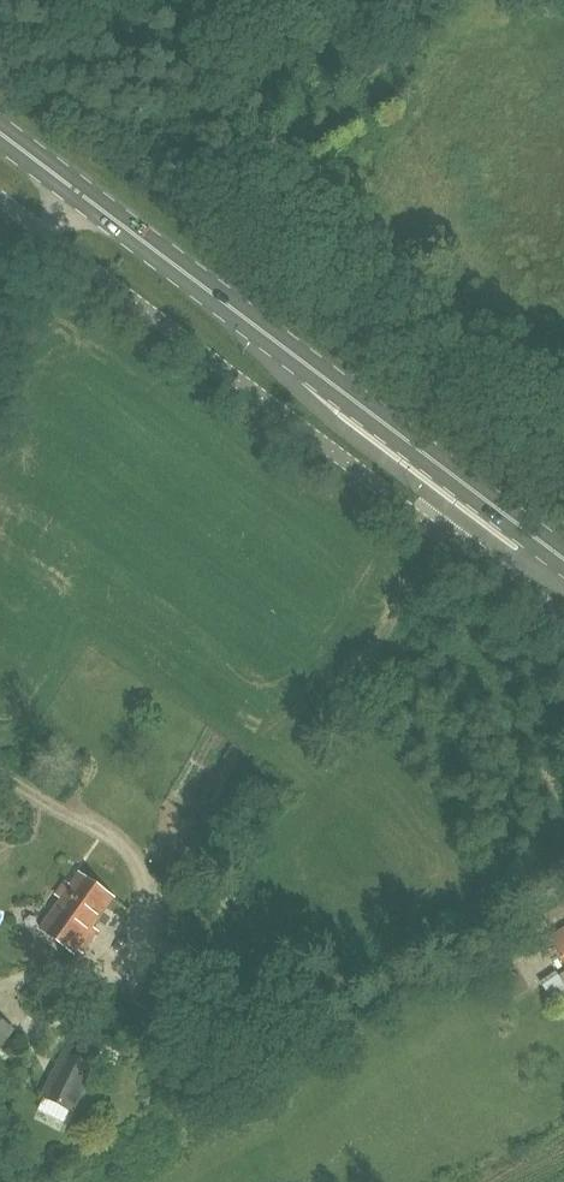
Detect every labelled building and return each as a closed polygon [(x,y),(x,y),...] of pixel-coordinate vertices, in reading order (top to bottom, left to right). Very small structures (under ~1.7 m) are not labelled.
[(97,932),(92,928),(113,899),(79,875),(71,887),(65,883),(57,895),(62,898),(41,928),(75,952),(77,948),(83,952),(97,932)] [(547,937),(563,961),(563,926),(547,937)] [(529,990),(515,966),(492,981),(506,1005),(529,990)] [(558,975),(556,972),(540,981),(553,1002),(563,995),(563,971),(558,975)] [(16,1030),(0,1017),(0,1050),(16,1030)] [(66,1053),(45,1097),(70,1110),(92,1066),(66,1053)]
